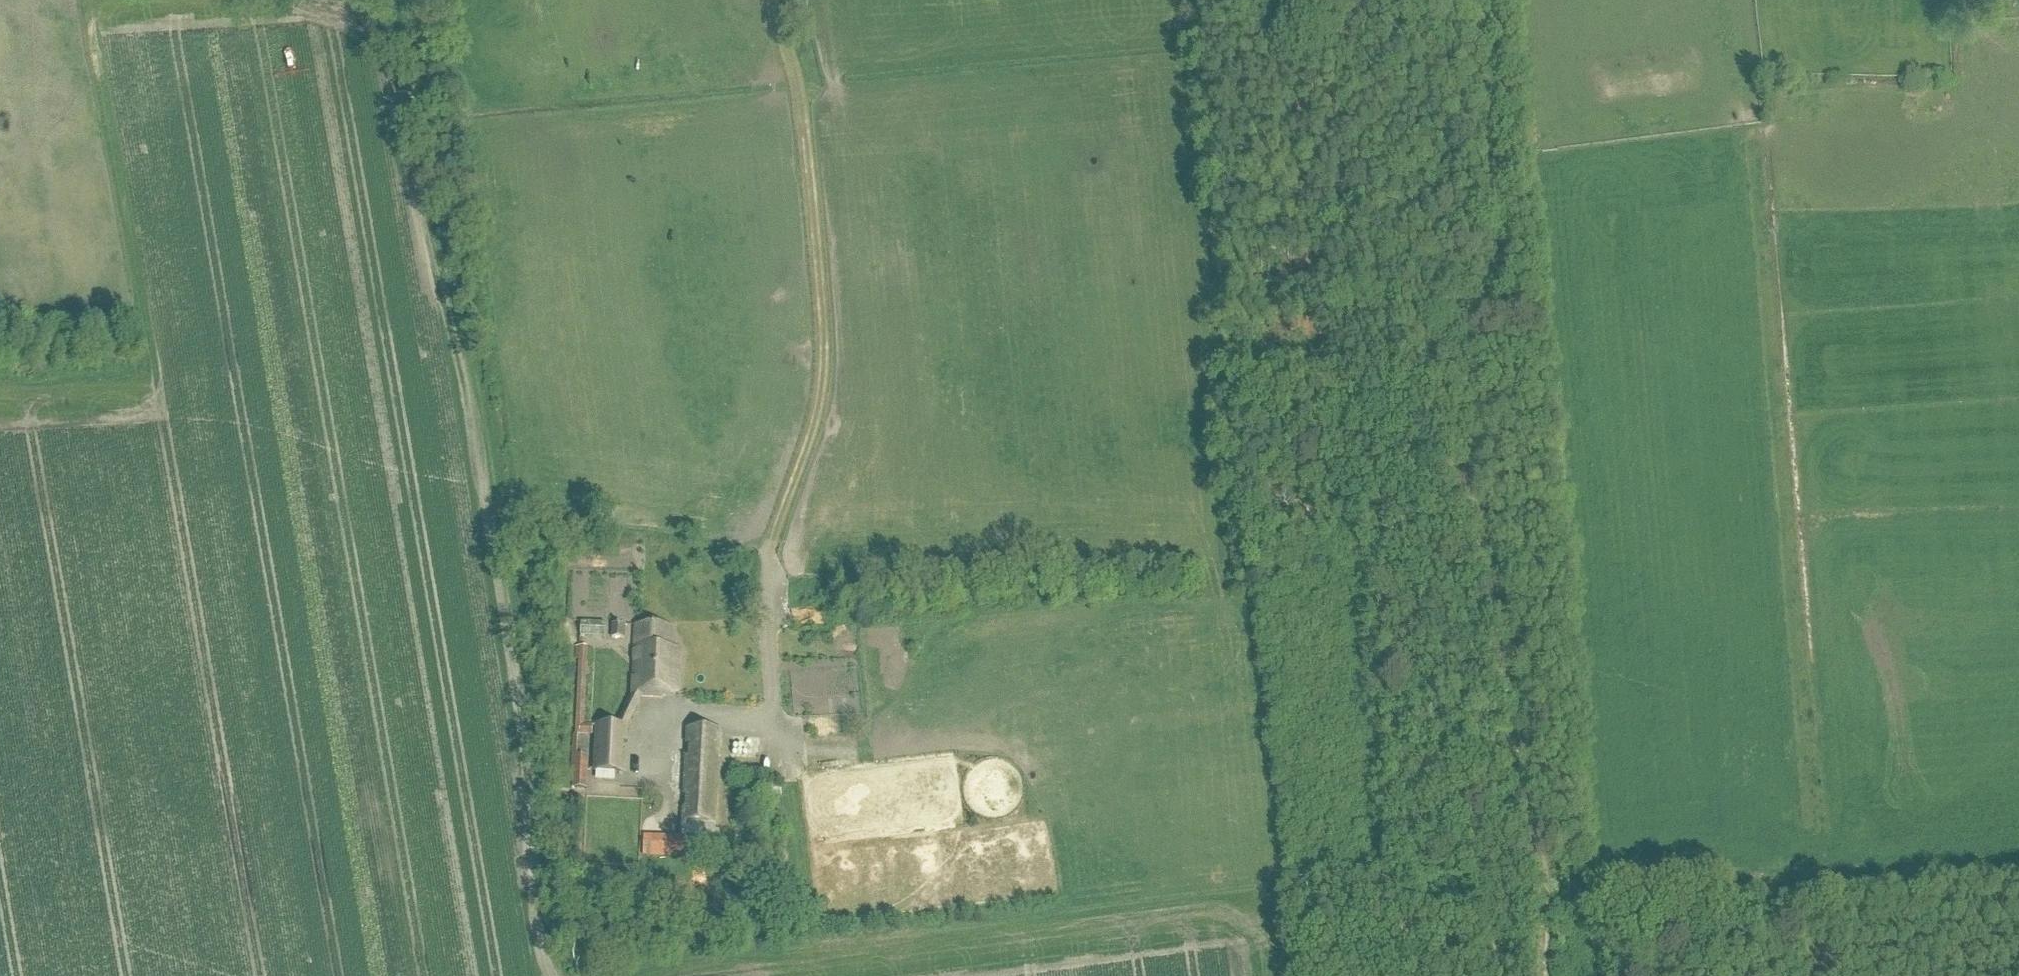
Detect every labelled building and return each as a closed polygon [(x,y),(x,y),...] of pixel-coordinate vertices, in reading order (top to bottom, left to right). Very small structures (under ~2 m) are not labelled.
[(579,642),(597,642),(598,624),(579,624),(579,642)] [(625,640),(626,626),(612,626),(611,640),(625,640)] [(637,630),(633,697),(663,699),(663,693),(679,693),(676,652),(668,652),(669,632),(637,630)] [(584,729),(589,651),(576,651),(575,665),(579,665),(575,740),(592,741),(593,729),(584,729)] [(628,727),(595,725),(592,774),(625,776),(626,759),(623,758),(624,743),(627,743),(628,727)] [(714,827),(717,828),(723,732),(686,730),(685,746),(688,746),(688,758),(684,758),(682,797),(687,797),(686,807),(681,807),(680,826),(684,826),(714,827)] [(713,860),(714,840),(714,827),(684,826),(683,839),(682,859),(713,860)]
